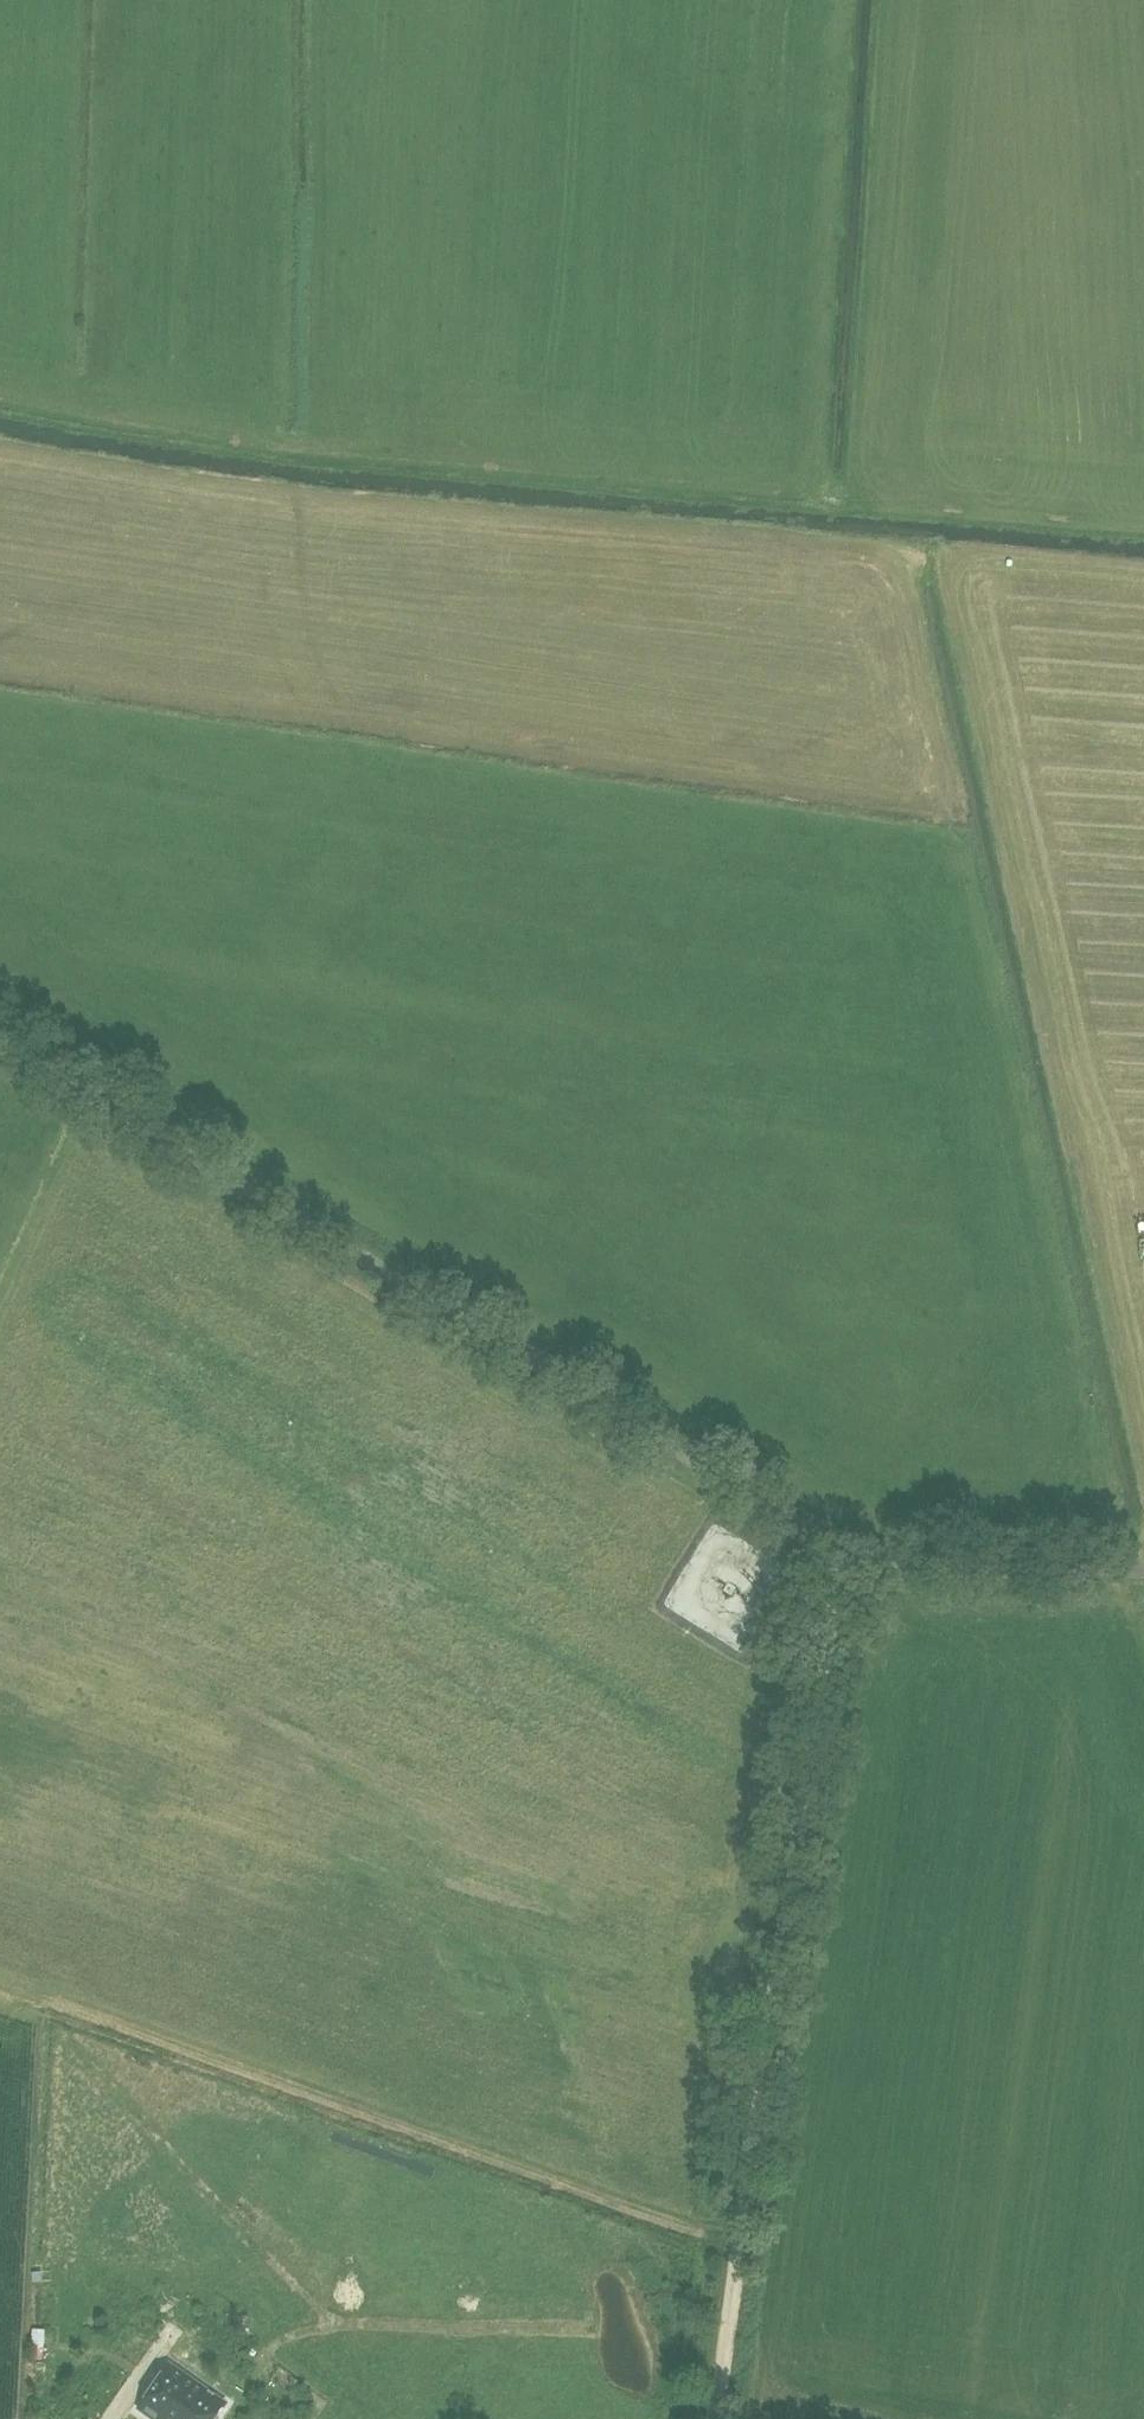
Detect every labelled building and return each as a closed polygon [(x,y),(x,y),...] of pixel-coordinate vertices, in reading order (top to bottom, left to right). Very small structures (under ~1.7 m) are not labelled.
[(726,1539),(678,1621),(757,1667),(771,1644),(754,1634),(764,1617),(741,1603),(765,1561),(726,1539)] [(154,2418),(217,2418),(228,2404),(172,2364),(140,2409),(154,2418)]
